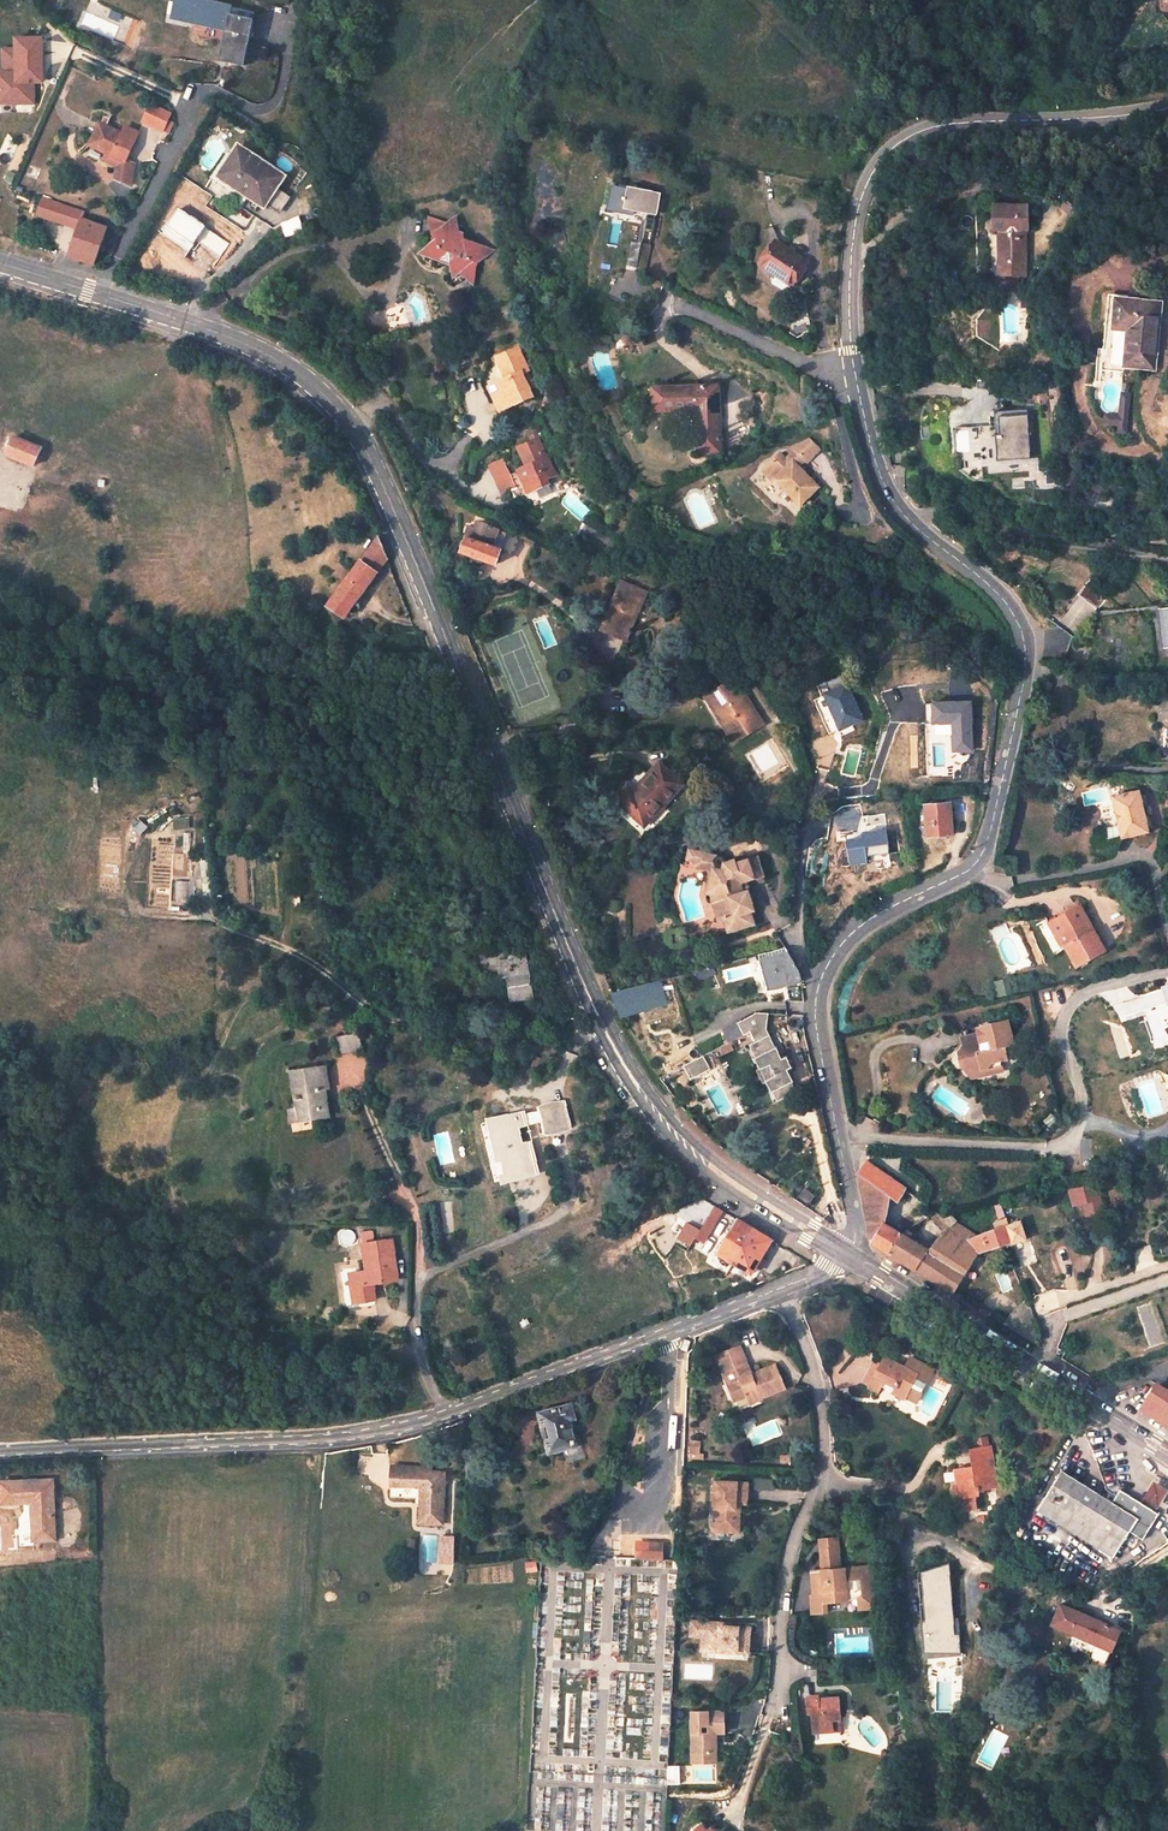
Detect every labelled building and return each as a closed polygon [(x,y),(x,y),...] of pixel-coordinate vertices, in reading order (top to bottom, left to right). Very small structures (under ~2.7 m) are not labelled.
[(180,0),(173,0),(170,16),(225,28),(225,24),(177,13),(180,0)] [(225,24),(225,28),(230,29),(224,57),(243,61),(255,10),(210,0),(180,0),(177,13),(225,24)] [(132,34),(137,22),(134,20),(128,33),(132,34)] [(15,33),(15,44),(2,44),(2,67),(0,67),(0,98),(32,98),(33,77),(36,77),(36,69),(41,69),(41,34),(15,33)] [(165,133),(174,111),(150,102),(141,123),(165,133)] [(95,141),(105,122),(99,118),(88,138),(95,141)] [(120,130),(105,122),(95,141),(111,150),(108,156),(116,160),(121,164),(121,177),(131,183),(133,160),(124,156),(139,130),(124,122),(120,130)] [(234,155),(227,150),(210,175),(244,200),(248,194),(261,203),(280,176),(239,147),(234,155)] [(650,219),(654,197),(612,188),(608,215),(628,220),(629,214),(638,216),(650,219)] [(37,215),(78,232),(69,259),(94,267),(99,255),(103,257),(107,247),(103,246),(109,231),(84,222),(86,216),(44,199),(37,215)] [(1018,233),(1016,210),(985,211),(986,235),(993,234),(995,270),(1023,267),(1021,233),(1018,233)] [(300,216),(282,224),(287,236),(305,229),(300,216)] [(645,250),(650,219),(638,216),(633,247),(635,247),(645,250)] [(424,240),(435,228),(410,224),(422,255),(428,248),(424,240)] [(477,247),(457,244),(456,237),(448,235),(447,230),(435,228),(424,240),(428,248),(422,255),(417,259),(420,268),(445,272),(447,280),(455,281),(463,272),(460,266),(463,263),(475,265),(480,257),(477,247)] [(797,286),(810,263),(779,241),(764,265),(797,286)] [(635,247),(633,247),(625,245),(622,268),(632,271),(635,247)] [(477,247),(480,257),(490,248),(477,247)] [(643,276),(646,250),(645,250),(635,247),(632,273),(643,276)] [(1155,303),(1108,298),(1104,328),(1120,330),(1116,366),(1147,369),(1155,303)] [(533,372),(524,350),(498,361),(488,381),(501,412),(536,397),(526,375),(533,372)] [(198,374),(185,377),(189,392),(202,388),(198,374)] [(718,454),(716,387),(649,389),(650,413),(693,412),(694,455),(718,454)] [(1121,392),(1121,414),(1106,414),(1106,425),(1119,425),(1119,434),(1130,434),(1131,392),(1121,392)] [(1028,462),(1025,412),(995,415),(997,437),(993,438),(995,466),(1028,462)] [(985,428),(961,430),(963,456),(969,456),(970,470),(987,469),(985,428)] [(557,469),(540,430),(532,432),(534,438),(518,445),(527,464),(517,468),(523,480),(509,486),(513,495),(548,480),(546,474),(557,469)] [(42,444),(15,432),(7,451),(35,461),(42,444)] [(779,479),(802,504),(821,487),(801,466),(806,461),(807,463),(821,450),(811,440),(793,448),(797,452),(789,459),(784,454),(766,471),(775,482),(779,479)] [(498,528),(482,520),(474,536),(472,535),(464,551),(498,567),(505,552),(490,544),(498,528)] [(614,537),(580,521),(571,541),(586,547),(589,540),(609,550),(614,537)] [(324,608),(353,621),(387,558),(376,536),(324,608)] [(627,576),(611,614),(633,624),(650,586),(627,576)] [(1155,610),(1159,648),(1167,647),(1167,609),(1155,610)] [(609,621),(631,630),(633,624),(611,614),(609,621)] [(735,683),(759,721),(765,718),(741,679),(735,683)] [(759,721),(735,683),(713,696),(738,735),(759,721)] [(864,719),(850,684),(831,691),(840,712),(835,714),(841,728),(864,719)] [(1160,691),(1158,716),(1167,717),(1167,691),(1160,691)] [(738,735),(713,696),(707,700),(732,739),(738,735)] [(955,754),(978,753),(976,702),(929,703),(930,725),(954,724),(955,754)] [(685,785),(662,762),(636,791),(630,786),(617,800),(646,826),(685,785)] [(1112,796),(1118,838),(1146,833),(1139,791),(1112,796)] [(953,836),(950,803),(925,806),(928,838),(953,836)] [(190,851),(190,833),(174,833),(174,852),(190,851)] [(690,857),(700,859),(701,853),(702,849),(699,848),(693,847),(690,857)] [(699,865),(714,868),(714,865),(713,856),(701,853),(700,859),(699,865)] [(724,854),(717,853),(713,856),(714,865),(724,868),(726,858),(724,854)] [(747,890),(744,879),(768,872),(763,854),(740,860),(738,855),(726,858),(724,868),(714,865),(714,868),(709,887),(715,889),(714,892),(720,916),(725,915),(729,927),(755,920),(752,908),(756,907),(752,892),(747,890)] [(1103,952),(1079,907),(1056,919),(1062,931),(1058,933),(1076,967),(1103,952)] [(1052,936),(1058,933),(1062,931),(1056,919),(1046,924),(1052,936)] [(757,955),(767,991),(803,981),(802,974),(787,947),(757,955)] [(533,959),(516,960),(516,962),(505,963),(506,981),(513,980),(515,1003),(538,1001),(533,959)] [(659,982),(628,990),(612,995),(622,1017),(666,1004),(659,982)] [(755,1044),(771,1037),(768,1031),(770,1017),(760,1017),(740,1026),(746,1039),(752,1036),(755,1044)] [(980,1042),(966,1044),(959,1054),(962,1067),(972,1072),(988,1069),(990,1063),(1000,1061),(1008,1060),(1005,1047),(1014,1045),(1008,1020),(978,1027),(980,1042)] [(746,1039),(740,1026),(725,1033),(731,1046),(746,1039)] [(363,1049),(359,1032),(338,1037),(342,1053),(363,1049)] [(776,1048),(771,1037),(755,1044),(752,1045),(758,1055),(756,1056),(762,1069),(760,1070),(766,1084),(769,1083),(774,1094),(776,1093),(780,1103),(798,1095),(793,1083),(795,1082),(791,1072),(795,1070),(788,1057),(784,1059),(779,1047),(776,1048)] [(720,1071),(712,1056),(687,1068),(695,1084),(720,1071)] [(988,1069),(972,1072),(972,1079),(1003,1073),(1000,1061),(990,1063),(988,1069)] [(305,1068),(306,1081),(319,1081),(319,1068),(305,1068)] [(319,1081),(306,1081),(306,1119),(325,1120),(325,1111),(335,1111),(335,1101),(331,1101),(331,1093),(341,1093),(341,1068),(319,1068),(319,1081)] [(562,1105),(541,1110),(547,1133),(569,1128),(562,1105)] [(335,1119),(335,1111),(325,1111),(325,1120),(335,1119)] [(523,1118),(493,1126),(506,1182),(537,1174),(531,1146),(523,1147),(519,1130),(525,1128),(523,1118)] [(902,1205),(907,1189),(868,1162),(860,1173),(858,1176),(874,1242),(875,1242),(892,1253),(906,1240),(891,1230),(895,1200),(902,1205)] [(1105,1196),(1101,1180),(1073,1187),(1077,1203),(1088,1200),(1105,1196)] [(1105,1196),(1088,1200),(1091,1214),(1109,1210),(1105,1196)] [(1007,1197),(948,1215),(938,1210),(906,1240),(892,1253),(956,1294),(978,1256),(1015,1243),(1028,1240),(1020,1220),(1009,1224),(1007,1197)] [(715,1207),(696,1236),(703,1241),(723,1212),(715,1207)] [(737,1221),(716,1252),(719,1255),(750,1274),(769,1241),(737,1221)] [(360,1232),(361,1244),(371,1243),(370,1231),(360,1232)] [(371,1243),(361,1244),(364,1271),(347,1272),(350,1302),(373,1300),(370,1283),(378,1282),(392,1281),(387,1241),(371,1243)] [(1037,1320),(1029,1301),(1005,1325),(1043,1349),(1037,1320)] [(692,1342),(685,1340),(682,1349),(690,1351),(692,1342)] [(754,1376),(741,1342),(717,1351),(724,1371),(738,1365),(742,1376),(729,1380),(736,1398),(748,1393),(750,1398),(761,1394),(762,1397),(788,1386),(779,1362),(760,1369),(762,1373),(754,1376)] [(884,1391),(905,1404),(907,1401),(918,1378),(931,1385),(937,1374),(914,1361),(908,1373),(886,1361),(883,1366),(880,1373),(873,1369),(863,1387),(874,1393),(880,1396),(884,1391)] [(876,1362),(873,1369),(880,1373),(883,1366),(876,1362)] [(919,1408),(931,1385),(918,1378),(907,1401),(919,1408)] [(1167,1428),(1167,1391),(1160,1385),(1141,1411),(1167,1428)] [(748,1393),(736,1398),(739,1407),(762,1397),(761,1394),(750,1398),(748,1393)] [(569,1405),(534,1414),(538,1429),(542,1428),(549,1452),(573,1444),(570,1432),(568,1433),(564,1421),(572,1418),(569,1405)] [(995,1449),(975,1451),(976,1470),(960,1471),(960,1483),(956,1483),(956,1500),(958,1500),(959,1513),(978,1512),(977,1501),(984,1500),(984,1494),(997,1493),(995,1449)] [(419,1528),(442,1529),(444,1477),(430,1476),(430,1472),(390,1471),(389,1502),(420,1503),(419,1528)] [(1113,1504),(1062,1471),(1038,1511),(1115,1559),(1132,1532),(1138,1521),(1113,1504)] [(748,1477),(718,1474),(714,1525),(731,1525),(732,1515),(737,1515),(738,1495),(742,1495),(747,1496),(748,1477)] [(52,1480),(3,1480),(3,1502),(32,1501),(34,1538),(53,1538),(52,1480)] [(1165,1504),(1167,1493),(1167,1485),(1154,1481),(1149,1499),(1165,1504)] [(1138,1521),(1132,1532),(1145,1540),(1160,1514),(1122,1490),(1113,1504),(1138,1521)] [(732,1515),(731,1525),(741,1526),(742,1495),(738,1495),(737,1515),(732,1515)] [(836,1544),(820,1545),(820,1553),(836,1552),(836,1544)] [(438,1547),(418,1547),(417,1561),(438,1561),(438,1547)] [(660,1548),(640,1547),(639,1557),(659,1558),(660,1548)] [(836,1552),(820,1553),(821,1574),(812,1575),(815,1603),(826,1602),(826,1606),(861,1604),(861,1612),(873,1612),(872,1603),(875,1603),(874,1579),(871,1580),(870,1570),(857,1571),(857,1576),(847,1576),(846,1572),(838,1572),(836,1552)] [(957,1634),(951,1563),(920,1573),(930,1692),(937,1692),(937,1670),(955,1670),(955,1654),(963,1654),(961,1633),(957,1634)] [(1065,1602),(1069,1604),(1071,1598),(1067,1596),(1062,1594),(1059,1600),(1065,1602)] [(815,1603),(812,1603),(813,1617),(827,1616),(826,1606),(826,1602),(815,1603)] [(1111,1654),(1120,1634),(1061,1609),(1052,1629),(1097,1648),(1111,1654)] [(732,1619),(692,1616),(692,1631),(704,1632),(704,1623),(732,1625),(732,1622),(732,1619)] [(751,1623),(732,1622),(732,1625),(704,1623),(704,1632),(703,1637),(713,1638),(713,1646),(738,1648),(738,1645),(750,1645),(751,1623)] [(713,1638),(703,1637),(703,1646),(713,1646),(713,1638)] [(1111,1654),(1097,1648),(1094,1656),(1107,1662),(1111,1654)] [(818,1696),(807,1697),(808,1711),(812,1712),(813,1731),(835,1729),(834,1720),(843,1720),(842,1698),(818,1700),(818,1696)] [(693,1707),(693,1749),(711,1749),(711,1728),(717,1728),(725,1728),(725,1707),(693,1707)] [(834,1720),(835,1729),(844,1729),(843,1720),(834,1720)] [(693,1749),(694,1758),(718,1758),(717,1728),(711,1728),(711,1749),(693,1749)] [(703,1819),(694,1828),(694,1830),(723,1830),(720,1828),(717,1829),(712,1824),(709,1826),(703,1819)]
